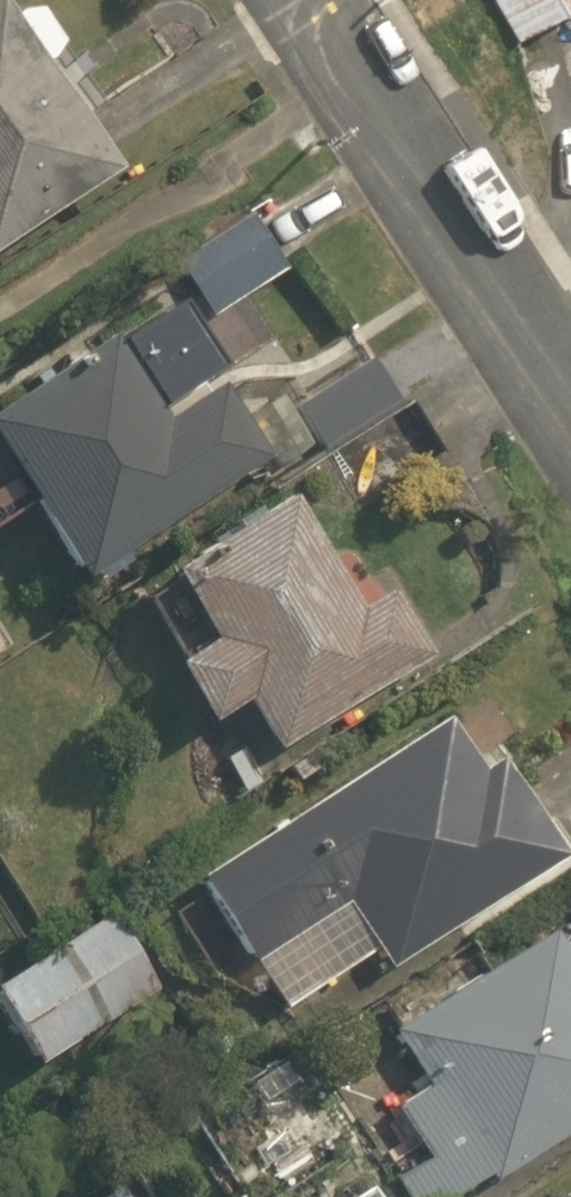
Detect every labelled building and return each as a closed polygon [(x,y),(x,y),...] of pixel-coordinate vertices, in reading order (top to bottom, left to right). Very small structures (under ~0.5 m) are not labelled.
[(114,185),(6,0),(0,0),(0,252),(114,185)] [(521,43),(570,12),(570,0),(494,0),(521,43)] [(270,214),(178,273),(204,313),(295,254),(270,214)] [(83,572),(286,442),(204,313),(178,273),(0,386),(0,442),(83,572)] [(341,597),(287,498),(185,553),(230,635),(169,668),(198,721),(253,691),(282,745),(443,657),(394,568),(341,597)] [(194,878),(254,963),(334,907),(385,979),(570,848),(570,836),(466,687),(194,878)] [(0,963),(0,987),(37,1056),(162,989),(114,901),(0,963)] [(570,1123),(570,916),(569,913),(399,1026),(434,1079),(382,1114),(416,1165),(400,1176),(415,1196),(460,1196),(570,1123)] [(531,1196),(570,1196),(570,1176),(531,1196)] [(90,1196),(134,1196),(122,1178),(90,1196)]
